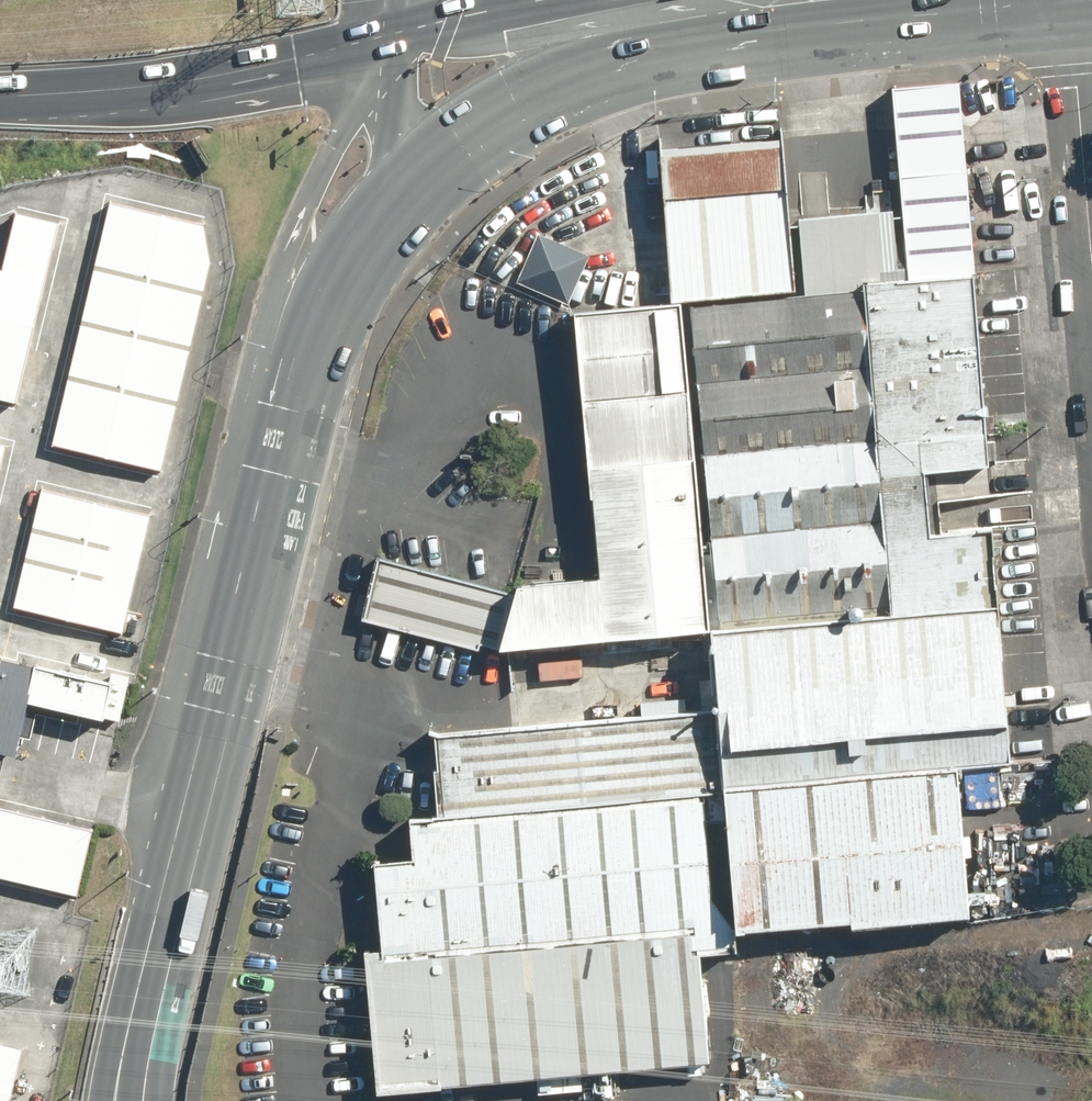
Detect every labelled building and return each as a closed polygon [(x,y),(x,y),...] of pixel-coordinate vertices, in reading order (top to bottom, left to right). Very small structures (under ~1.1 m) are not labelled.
[(880,91),(899,287),(972,281),(954,84),(880,91)] [(774,142),(652,155),(662,306),(681,305),(788,296),(774,142)] [(204,225),(111,204),(52,442),(160,468),(209,262),(204,225)] [(794,219),(799,295),(861,290),(888,288),(883,209),(794,219)] [(16,401),(58,223),(17,213),(4,268),(0,267),(0,397),(16,401)] [(535,231),(514,280),(565,301),(586,252),(535,231)] [(887,612),(1000,603),(995,527),(925,536),(920,471),(987,464),(972,281),(899,287),(888,288),(861,290),(887,612)] [(681,305),(709,625),(887,612),(861,290),(799,295),(788,296),(681,305)] [(709,625),(681,305),(662,306),(577,313),(602,575),(520,581),(516,594),(379,558),(361,620),(476,650),(480,641),(502,647),(709,625)] [(149,514),(42,490),(15,606),(122,630),(149,514)] [(887,612),(709,625),(716,707),(723,790),(963,766),(1013,762),(1000,603),(887,612)] [(7,656),(0,689),(0,746),(20,751),(31,699),(119,718),(127,682),(7,656)] [(716,707),(441,734),(445,770),(436,770),(441,812),(701,791),(723,790),(716,707)] [(972,914),(963,766),(723,790),(735,930),(853,918),(854,925),(972,914)] [(701,791),(441,812),(413,815),(416,858),(377,860),(386,951),(699,923),(702,949),(736,946),(735,930),(714,892),(701,791)] [(0,806),(0,873),(77,892),(92,828),(0,806)] [(702,949),(699,923),(386,951),(369,952),(382,1087),(711,1057),(702,949)] [(0,1042),(0,1100),(8,1100),(21,1046),(0,1042)]
